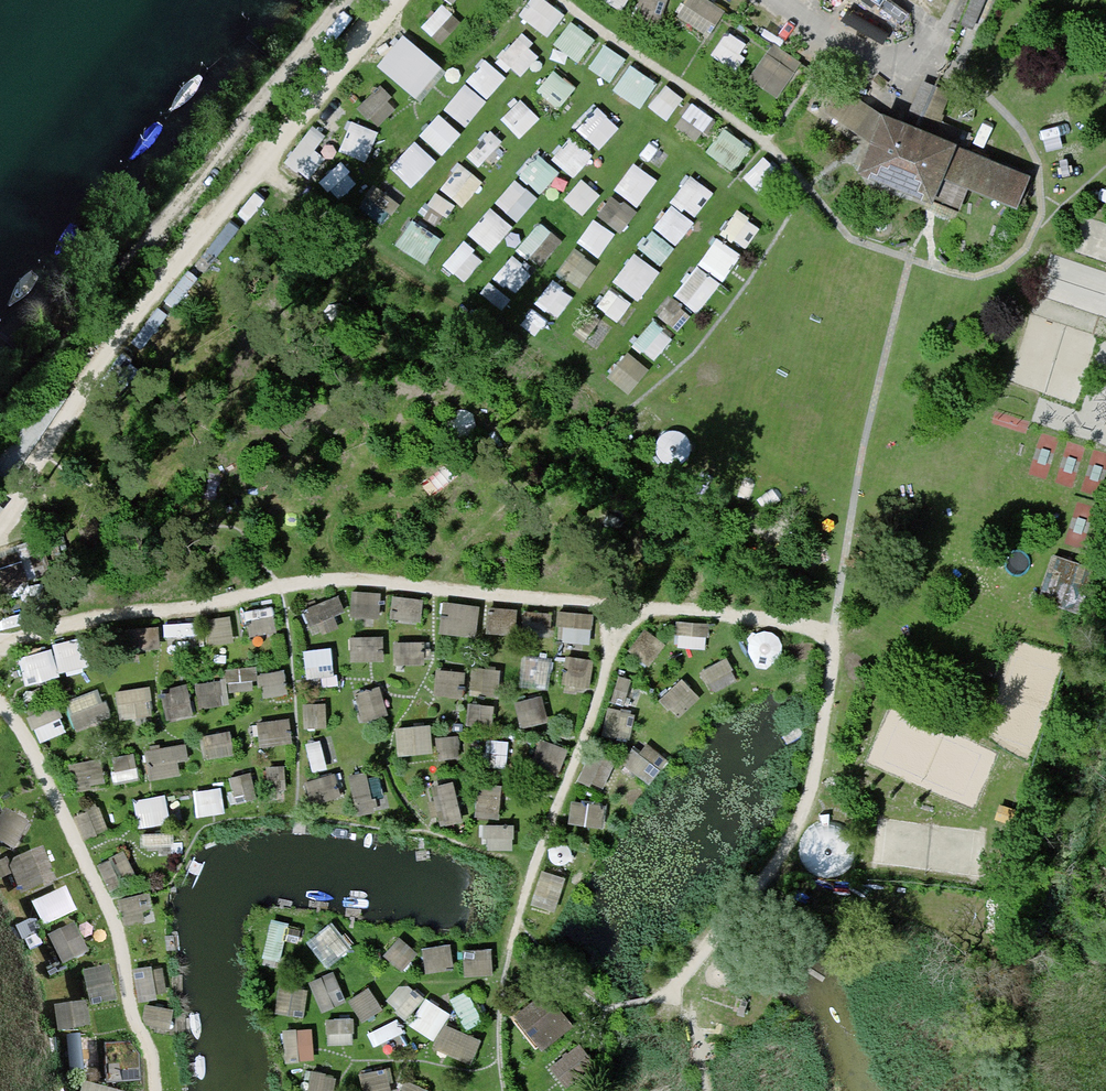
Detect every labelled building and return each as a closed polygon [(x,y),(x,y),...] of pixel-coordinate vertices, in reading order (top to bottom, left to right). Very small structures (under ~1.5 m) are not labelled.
[(526,9),(553,31),(571,8),(560,0),(533,0),(526,9)] [(642,4),(663,13),(669,0),(643,0),(642,4)] [(682,9),(712,30),(729,5),(722,0),(689,0),(682,9)] [(961,23),(969,26),(980,0),(971,0),(961,23)] [(576,16),(560,38),(583,55),(600,33),(576,16)] [(740,58),(752,36),(731,25),(719,47),(740,58)] [(519,70),(545,53),(530,31),(504,47),(519,70)] [(783,92),(806,59),(776,38),(753,72),(783,92)] [(401,39),(381,63),(409,87),(430,62),(401,39)] [(471,74),(491,92),(510,72),(490,54),(471,74)] [(473,120),(490,92),(467,78),(449,106),(473,120)] [(384,120),(403,98),(382,80),(363,102),(384,120)] [(838,113),(866,126),(877,101),(849,88),(838,113)] [(509,116),(527,128),(539,111),(521,99),(509,116)] [(602,101),(582,123),(604,143),(625,121),(602,101)] [(426,130),(447,148),(465,127),(443,109),(426,130)] [(923,113),(914,131),(885,119),(865,168),(959,207),(969,182),(1018,202),(1028,177),(963,151),(970,133),(923,113)] [(357,115),(345,144),(370,155),(383,127),(357,115)] [(321,144),(331,128),(316,118),(292,157),(317,172),(330,150),(321,144)] [(729,124),(713,146),(739,164),(754,142),(729,124)] [(557,154),(580,170),(596,148),(574,132),(557,154)] [(419,136),(395,161),(417,181),(441,155),(419,136)] [(525,170),(547,187),(564,165),(542,147),(525,170)] [(343,193),(363,175),(345,156),(326,174),(343,193)] [(638,157),(620,183),(644,199),(662,174),(638,157)] [(472,164),(452,183),(466,198),(486,179),(472,164)] [(677,195),(700,212),(718,187),(696,170),(677,195)] [(522,215),(542,192),(520,173),(500,196),(522,215)] [(587,208),(604,189),(586,173),(569,192),(587,208)] [(625,186),(603,203),(620,225),(642,208),(625,186)] [(677,199),(660,220),(681,238),(699,217),(677,199)] [(496,201),(474,228),(495,246),(517,219),(496,201)] [(727,229),(753,242),(766,218),(739,205),(727,229)] [(604,251),(621,227),(599,212),(582,236),(604,251)] [(547,261),(568,233),(545,215),(523,242),(547,261)] [(659,223),(644,241),(666,258),(681,240),(659,223)] [(703,307),(747,250),(723,232),(679,289),(703,307)] [(469,273),(486,252),(468,237),(451,259),(469,273)] [(580,242),(563,265),(584,281),(602,259),(580,242)] [(639,247),(618,276),(644,295),(665,266),(639,247)] [(520,286),(535,267),(517,252),(501,271),(520,286)] [(566,309),(576,286),(553,276),(543,299),(566,309)] [(624,314),(635,296),(614,284),(604,301),(624,314)] [(641,338),(659,352),(674,331),(656,318),(641,338)] [(632,347),(613,370),(634,387),(652,363),(632,347)] [(1061,547),(1044,591),(1083,606),(1100,562),(1061,547)] [(16,552),(0,558),(0,574),(4,586),(25,579),(16,552)] [(345,591),(310,599),(314,616),(349,609),(345,591)] [(399,613),(425,616),(428,594),(402,591),(399,613)] [(445,626),(483,629),(485,599),(448,596),(445,626)] [(521,626),(522,602),(494,601),(493,625),(521,626)] [(256,629),(280,624),(276,605),(252,611),(256,629)] [(564,605),(563,636),(596,637),(597,606),(564,605)] [(683,643),(713,645),(714,616),(684,614),(683,643)] [(647,623),(635,648),(657,658),(669,632),(647,623)] [(356,655),(389,655),(388,630),(355,631),(356,655)] [(87,635),(22,647),(27,675),(93,664),(87,635)] [(309,643),(312,675),(341,672),(338,640),(309,643)] [(594,684),(600,655),(573,649),(566,677),(594,684)] [(527,652),(526,680),(554,680),(555,652),(527,652)] [(719,687),(743,674),(732,653),(707,666),(719,687)] [(478,660),(474,686),(502,691),(507,665),(478,660)] [(440,663),(440,690),(471,691),(472,664),(440,663)] [(265,668),(269,690),(293,686),(289,664),(265,668)] [(198,702),(229,701),(229,674),(197,675),(198,702)] [(683,712),(705,692),(689,675),(667,695),(683,712)] [(126,714),(158,707),(151,678),(119,686),(126,714)] [(193,679),(167,682),(170,714),(196,711),(193,679)] [(366,712),(392,706),(386,680),(360,686),(366,712)] [(103,682),(71,695),(83,724),(115,711),(103,682)] [(522,693),(524,719),(551,716),(549,691),(522,693)] [(309,697),(310,720),(331,719),(330,696),(309,697)] [(43,736),(71,726),(62,701),(34,711),(43,736)] [(631,730),(635,707),(615,703),(611,727),(631,730)] [(401,720),(403,750),(438,748),(436,719),(401,720)] [(213,749),(236,747),(235,727),(211,729),(213,749)] [(150,741),(151,771),(191,770),(190,740),(150,741)] [(141,755),(120,754),(119,773),(140,773),(141,755)] [(341,765),(310,775),(317,798),(348,788),(341,765)] [(392,803),(387,767),(357,771),(362,807),(392,803)] [(460,775),(439,779),(446,819),(468,815),(460,775)] [(202,810),(230,807),(227,781),(199,784),(202,810)] [(138,794),(145,822),(177,814),(170,786),(138,794)] [(0,823),(0,834),(18,845),(35,816),(12,803),(0,823)] [(13,856),(27,889),(62,875),(49,842),(13,856)] [(560,905),(570,870),(547,864),(536,898),(560,905)] [(37,894),(46,920),(82,908),(73,882),(37,894)] [(337,916),(312,935),(332,961),(357,943),(337,916)] [(68,960),(95,948),(81,918),(55,929),(68,960)] [(472,968),(498,964),(496,942),(469,946),(472,968)] [(89,966),(97,1003),(126,997),(117,960),(89,966)] [(336,966),(315,976),(327,1002),(349,992),(336,966)] [(285,979),(281,1005),(307,1010),(311,983),(285,979)] [(366,1013),(386,1001),(374,982),(354,993),(366,1013)] [(431,990),(413,1017),(439,1033),(456,1006),(431,990)] [(548,1025),(555,1033),(567,1024),(545,996),(523,1013),(539,1032),(548,1025)] [(95,998),(61,999),(62,1025),(96,1024),(95,998)] [(378,1036),(405,1027),(401,1016),(374,1025),(378,1036)] [(472,1055),(484,1035),(454,1018),(443,1038),(472,1055)] [(289,1022),(290,1054),(318,1053),(317,1022),(289,1022)] [(593,1063),(579,1045),(558,1061),(567,1073),(572,1069),(576,1076),(593,1063)] [(129,1083),(127,1048),(111,1049),(113,1084),(129,1083)] [(366,1068),(371,1090),(389,1090),(399,1089),(394,1062),(366,1068)] [(340,1067),(316,1064),(312,1090),(337,1090),(340,1067)] [(432,1084),(408,1076),(403,1090),(430,1090),(432,1084)]
